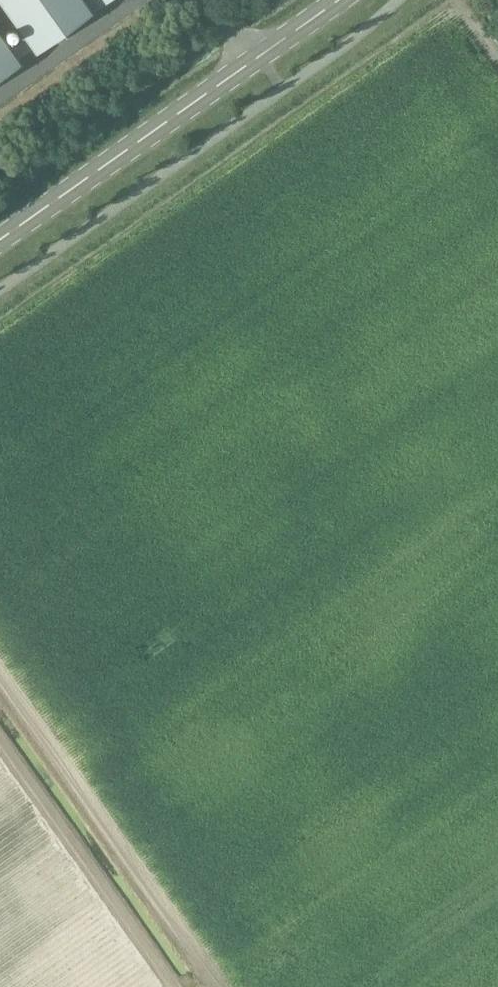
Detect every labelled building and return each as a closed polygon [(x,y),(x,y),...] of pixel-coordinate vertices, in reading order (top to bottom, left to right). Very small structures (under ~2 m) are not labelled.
[(27,38),(10,50),(0,36),(0,78),(19,64),(16,60),(34,47),(37,52),(91,13),(88,9),(92,7),(94,11),(109,0),(0,0),(27,38)]
